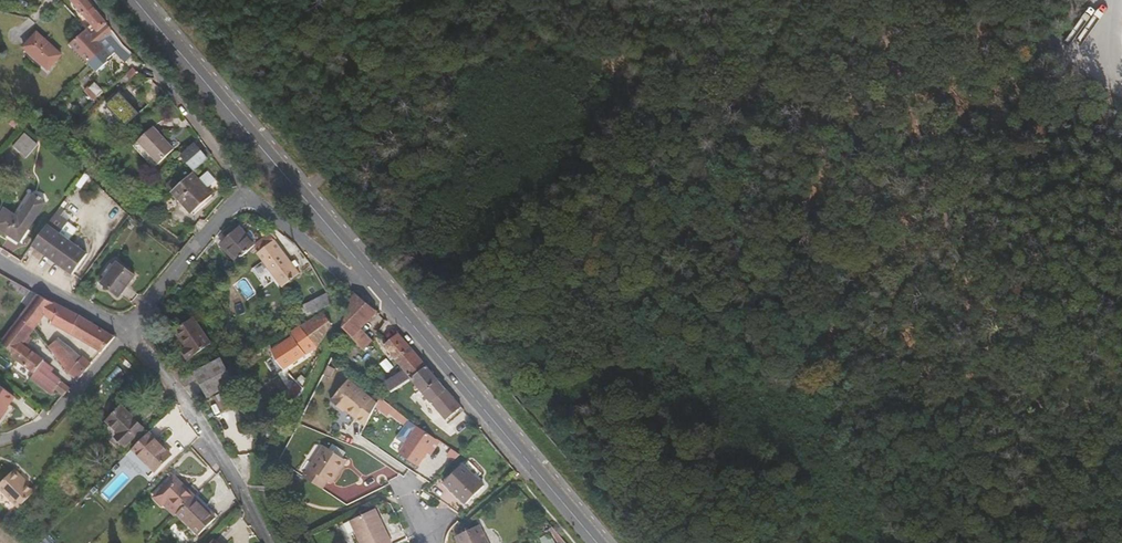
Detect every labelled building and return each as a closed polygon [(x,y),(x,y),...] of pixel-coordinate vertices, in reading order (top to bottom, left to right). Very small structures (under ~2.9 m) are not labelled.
[(86,29),(87,29),(73,42),(99,71),(111,59),(109,57),(115,51),(125,61),(133,53),(124,45),(107,24),(87,0),(70,0),(91,24),(86,29)] [(62,55),(37,32),(23,48),(49,70),(62,55)] [(131,78),(137,72),(133,68),(127,74),(131,78)] [(94,99),(103,90),(96,82),(86,91),(94,99)] [(139,113),(121,93),(107,105),(126,125),(139,113)] [(158,163),(159,163),(174,149),(154,127),(138,141),(138,142),(158,163)] [(13,147),(22,154),(34,141),(25,134),(13,147)] [(195,145),(182,156),(195,171),(208,159),(195,145)] [(216,181),(208,172),(198,180),(206,190),(216,181)] [(198,180),(192,173),(172,191),(192,213),(212,196),(206,190),(198,180)] [(0,217),(0,230),(19,242),(45,204),(34,196),(18,217),(5,209),(0,217)] [(88,254),(60,233),(68,222),(56,213),(48,225),(32,246),(72,275),(88,254)] [(222,245),(237,262),(256,245),(246,234),(246,233),(240,228),(222,245)] [(257,244),(260,241),(251,230),(246,234),(256,245),(257,244)] [(301,273),(269,233),(260,241),(257,244),(263,250),(258,254),(282,287),(301,273)] [(253,268),(265,285),(275,279),(263,261),(253,268)] [(102,283),(120,296),(135,276),(118,262),(114,266),(112,265),(104,276),(106,278),(102,283)] [(9,287),(15,290),(18,284),(12,281),(9,287)] [(18,284),(15,290),(26,296),(30,290),(22,286),(18,284)] [(362,329),(377,313),(354,292),(348,313),(362,329)] [(308,304),(313,314),(333,303),(333,302),(328,293),(308,304)] [(67,332),(102,353),(114,339),(116,337),(104,330),(80,316),(77,315),(68,310),(39,295),(19,320),(34,330),(45,316),(53,321),(52,324),(67,332)] [(331,326),(331,324),(323,312),(301,326),(289,332),(292,336),(271,350),(284,369),(317,349),(326,336),(331,326)] [(353,338),(362,329),(348,313),(343,328),(353,338)] [(183,350),(189,360),(211,344),(193,318),(175,330),(186,348),(183,350)] [(13,356),(34,373),(44,361),(23,345),(34,330),(19,320),(1,342),(14,354),(13,356)] [(373,342),(362,329),(353,338),(363,350),(364,351),(373,342)] [(446,420),(461,407),(449,392),(431,370),(399,335),(398,333),(384,346),(404,370),(386,381),(382,376),(376,379),(382,388),(383,387),(385,390),(387,388),(388,388),(391,392),(412,379),(446,420)] [(57,341),(49,347),(50,348),(68,372),(68,373),(77,363),(66,350),(57,341)] [(77,363),(68,373),(68,374),(77,381),(81,376),(92,364),(83,357),(77,363)] [(198,380),(208,398),(235,384),(221,357),(181,379),(185,386),(198,380)] [(30,379),(49,393),(51,395),(56,390),(62,381),(52,373),(55,369),(44,361),(34,373),(30,379)] [(328,366),(323,376),(330,380),(335,369),(328,366)] [(345,410),(365,427),(375,404),(348,380),(330,402),(339,409),(341,407),(345,410)] [(62,381),(56,390),(64,396),(68,391),(70,388),(62,381)] [(16,397),(0,386),(0,419),(16,397)] [(51,395),(49,393),(44,400),(54,408),(64,396),(56,390),(51,395)] [(387,412),(390,408),(378,399),(376,404),(387,412)] [(144,428),(121,405),(106,420),(119,433),(116,437),(126,446),(144,428)] [(400,415),(390,408),(387,412),(397,420),(400,415)] [(405,419),(400,415),(397,420),(402,423),(405,419)] [(395,437),(405,444),(416,427),(407,420),(395,437)] [(433,439),(416,427),(405,444),(397,454),(417,467),(426,454),(436,440),(433,439)] [(172,454),(149,433),(127,455),(149,477),(172,454)] [(437,440),(436,440),(426,454),(430,456),(439,442),(437,440)] [(332,484),(344,466),(340,464),(343,459),(324,446),(303,477),(322,490),(328,481),(332,484)] [(463,464),(445,482),(466,504),(484,487),(463,464)] [(19,507),(34,492),(25,482),(21,477),(22,476),(16,468),(0,484),(0,487),(19,507)] [(164,505),(175,516),(177,514),(195,497),(198,493),(191,485),(187,489),(175,478),(154,497),(163,506),(164,505)] [(216,517),(195,497),(177,514),(199,535),(216,517)] [(356,531),(361,542),(392,542),(376,509),(351,521),(344,525),(349,534),(356,531)] [(459,542),(490,542),(481,525),(456,537),(459,542)]
